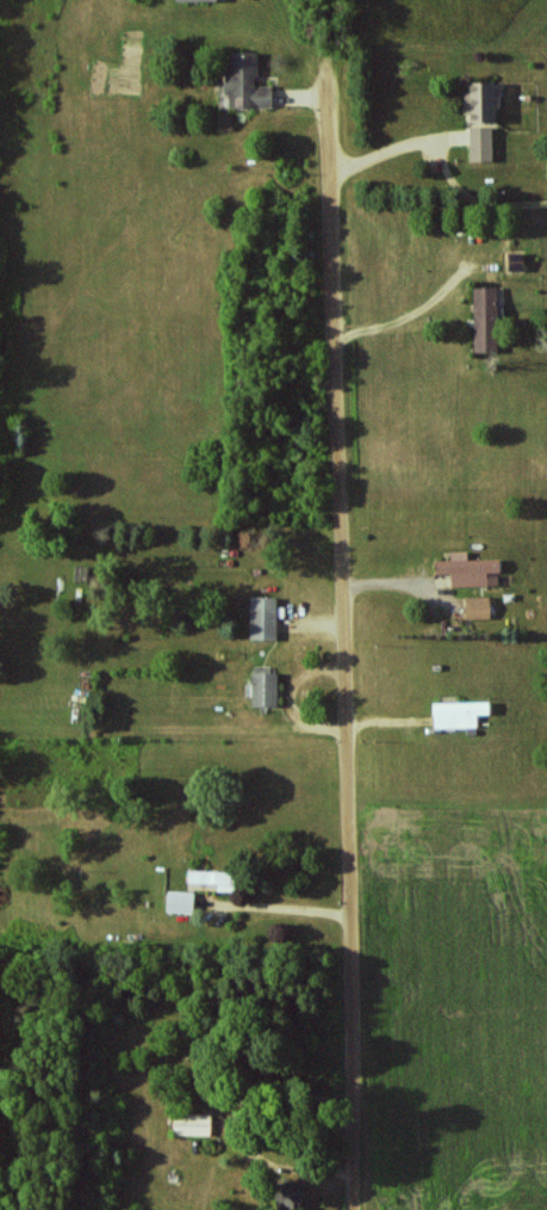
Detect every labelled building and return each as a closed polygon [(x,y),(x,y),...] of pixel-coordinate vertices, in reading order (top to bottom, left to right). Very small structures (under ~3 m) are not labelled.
[(230,53),(231,96),(233,96),(233,109),(276,108),(275,86),(261,87),(260,53),(230,53)] [(498,83),(470,84),(471,123),(499,123),(498,83)] [(495,127),(472,128),(473,162),(496,161),(495,127)] [(478,353),(501,353),(499,288),(476,288),(478,353)] [(470,560),(470,551),(453,552),(453,560),(439,561),(439,574),(453,574),(453,587),(489,586),(488,574),(501,573),(500,559),(470,560)] [(280,597),(253,596),(252,639),(279,640),(280,597)] [(467,619),(493,618),(492,597),(467,598),(467,619)] [(281,707),(282,673),(256,672),(255,706),(281,707)] [(436,702),(436,729),(480,728),(479,715),(494,715),(493,701),(436,702)] [(191,883),(220,884),(220,892),(240,892),(241,872),(191,871),(191,883)] [(197,892),(169,892),(168,913),(197,913),(197,892)] [(214,1115),(176,1114),(175,1135),(213,1136),(214,1115)]
